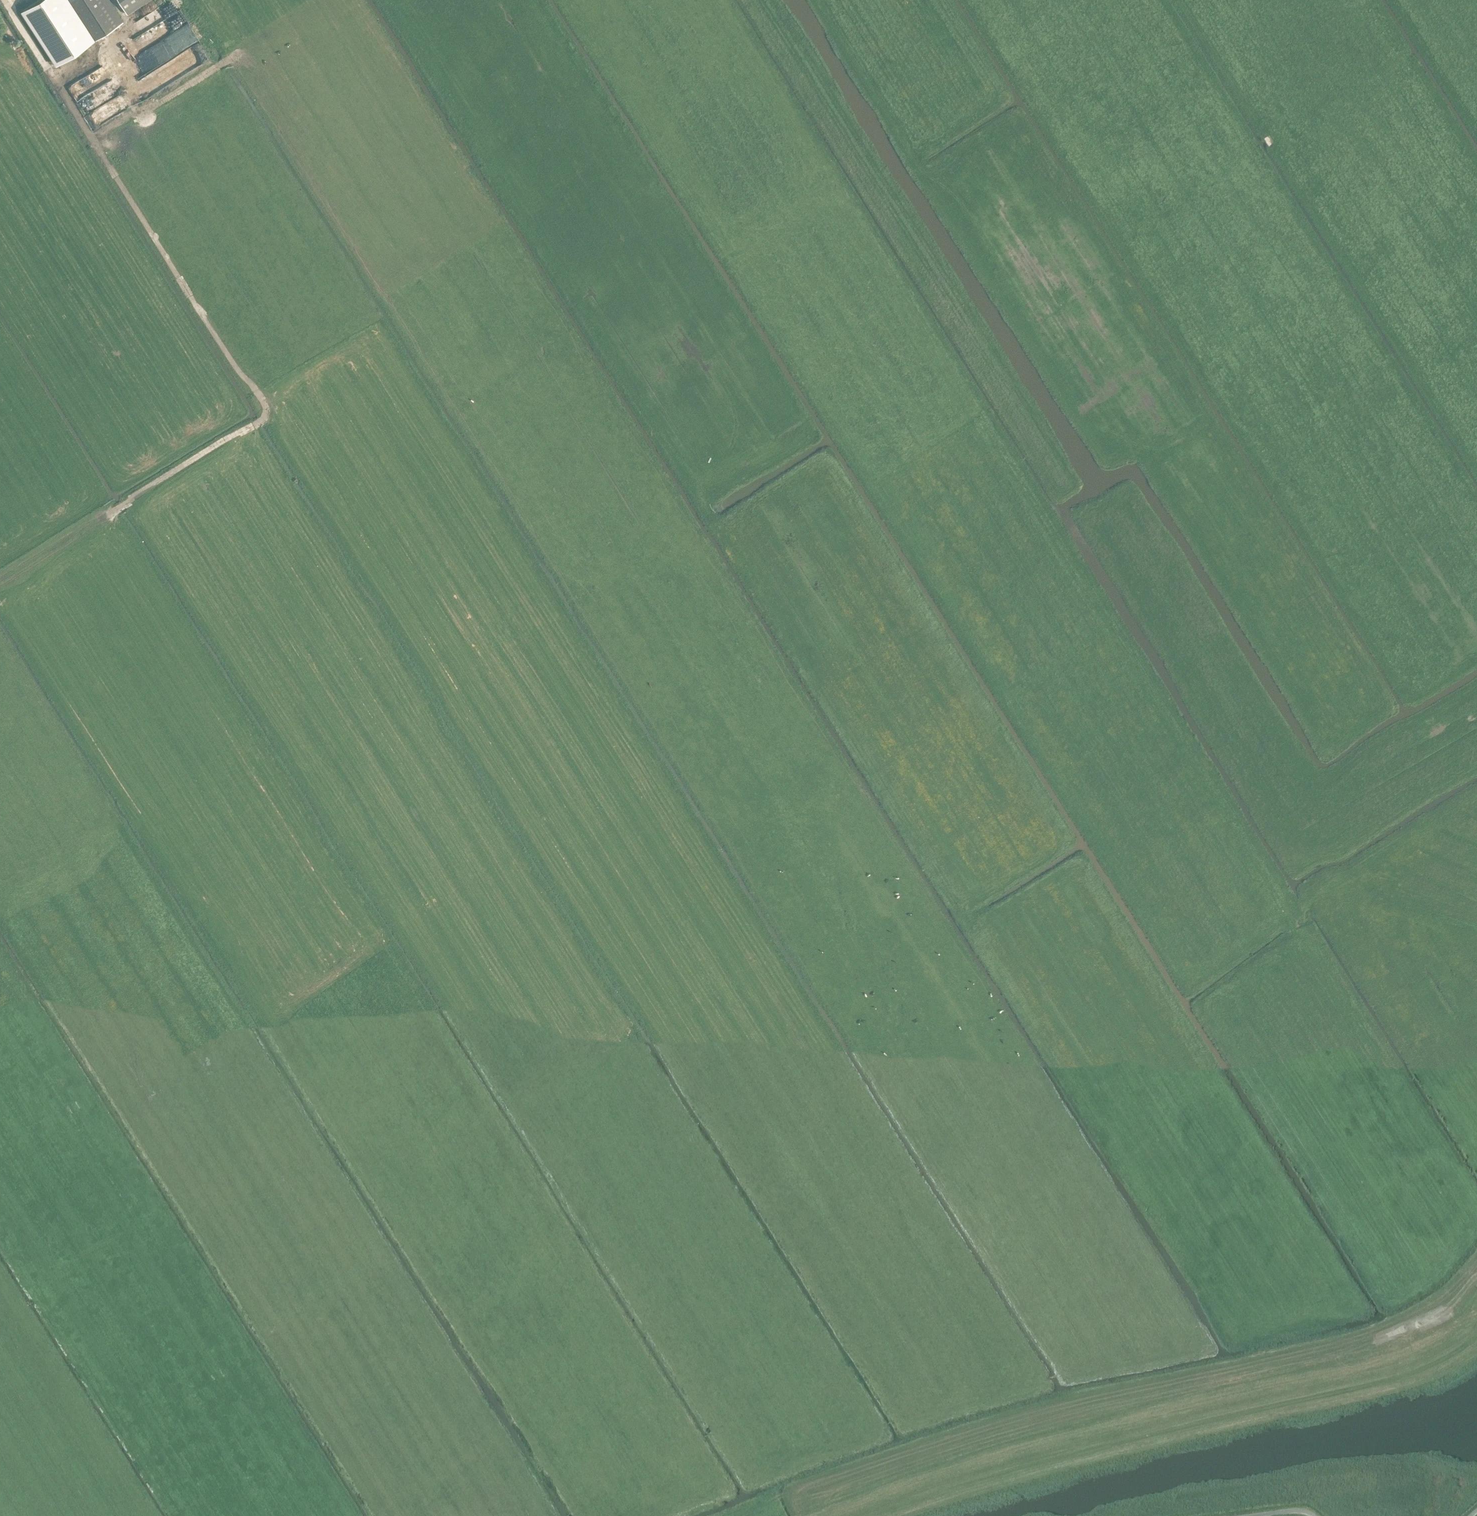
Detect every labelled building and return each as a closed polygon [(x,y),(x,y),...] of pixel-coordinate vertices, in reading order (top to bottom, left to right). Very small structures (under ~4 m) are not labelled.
[(23,10),(57,63),(123,21),(109,0),(37,0),(23,10)] [(149,0),(119,0),(127,14),(149,0)] [(177,50),(199,40),(191,24),(164,36),(166,41),(172,39),(177,50)] [(158,83),(154,71),(141,76),(146,93),(166,86),(164,81),(158,83)]
